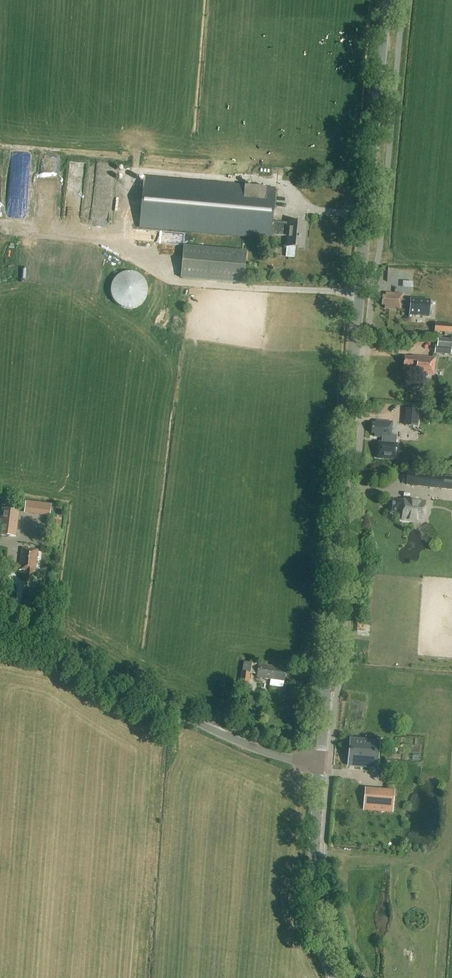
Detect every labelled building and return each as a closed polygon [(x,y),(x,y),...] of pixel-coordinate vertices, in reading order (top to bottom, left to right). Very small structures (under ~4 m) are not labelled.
[(94,225),(109,226),(114,168),(99,167),(94,225)] [(274,244),(275,236),(287,237),(286,247),(303,248),(305,224),(288,223),(288,224),(272,222),(275,189),(143,177),(139,228),(267,239),(266,243),(274,244)] [(184,246),(181,279),(244,284),(246,252),(184,246)] [(149,302),(142,270),(109,277),(116,309),(149,302)] [(412,296),(422,296),(422,286),(419,286),(413,285),(412,296)] [(385,297),(383,296),(382,306),(385,306),(384,309),(401,310),(401,306),(409,307),(408,315),(429,317),(430,300),(410,298),(409,301),(402,301),(402,294),(386,293),(385,297)] [(447,325),(434,324),(434,332),(446,333),(447,325)] [(437,346),(434,346),(434,355),(451,356),(451,348),(450,348),(451,347),(437,346)] [(433,376),(435,359),(412,357),(412,358),(405,358),(404,367),(411,368),(411,374),(433,376)] [(403,427),(417,428),(419,411),(405,410),(403,427)] [(397,444),(396,444),(396,435),(392,435),(392,428),(391,428),(392,422),(375,421),(375,424),(372,424),(372,433),(374,434),(374,437),(381,437),(381,443),(377,443),(377,449),(376,449),(375,459),(396,461),(397,451),(397,444)] [(407,473),(406,485),(451,490),(451,478),(407,473)] [(49,515),(50,503),(24,500),(23,513),(49,515)] [(404,502),(392,500),(391,512),(403,514),(402,520),(422,522),(424,503),(404,501),(404,502)] [(15,538),(19,511),(1,509),(0,518),(0,536),(15,538)] [(25,578),(24,581),(32,582),(33,572),(35,572),(37,550),(22,548),(20,565),(12,564),(12,568),(19,569),(19,570),(23,571),(22,578),(25,578)] [(258,664),(258,665),(243,663),(241,672),(242,672),(250,674),(257,675),(256,678),(284,682),(286,670),(273,668),(274,667),(258,664)] [(250,674),(242,672),(240,687),(248,688),(248,686),(249,686),(250,681),(249,681),(250,674)] [(249,691),(241,690),(239,689),(238,697),(247,698),(249,691)] [(350,750),(350,752),(350,761),(355,761),(355,765),(360,765),(361,762),(373,763),(374,754),(375,754),(375,752),(374,752),(375,743),(351,741),(350,750)] [(392,805),(393,804),(393,792),(379,791),(379,797),(378,804),(371,803),(371,809),(385,810),(385,804),(392,805)]
